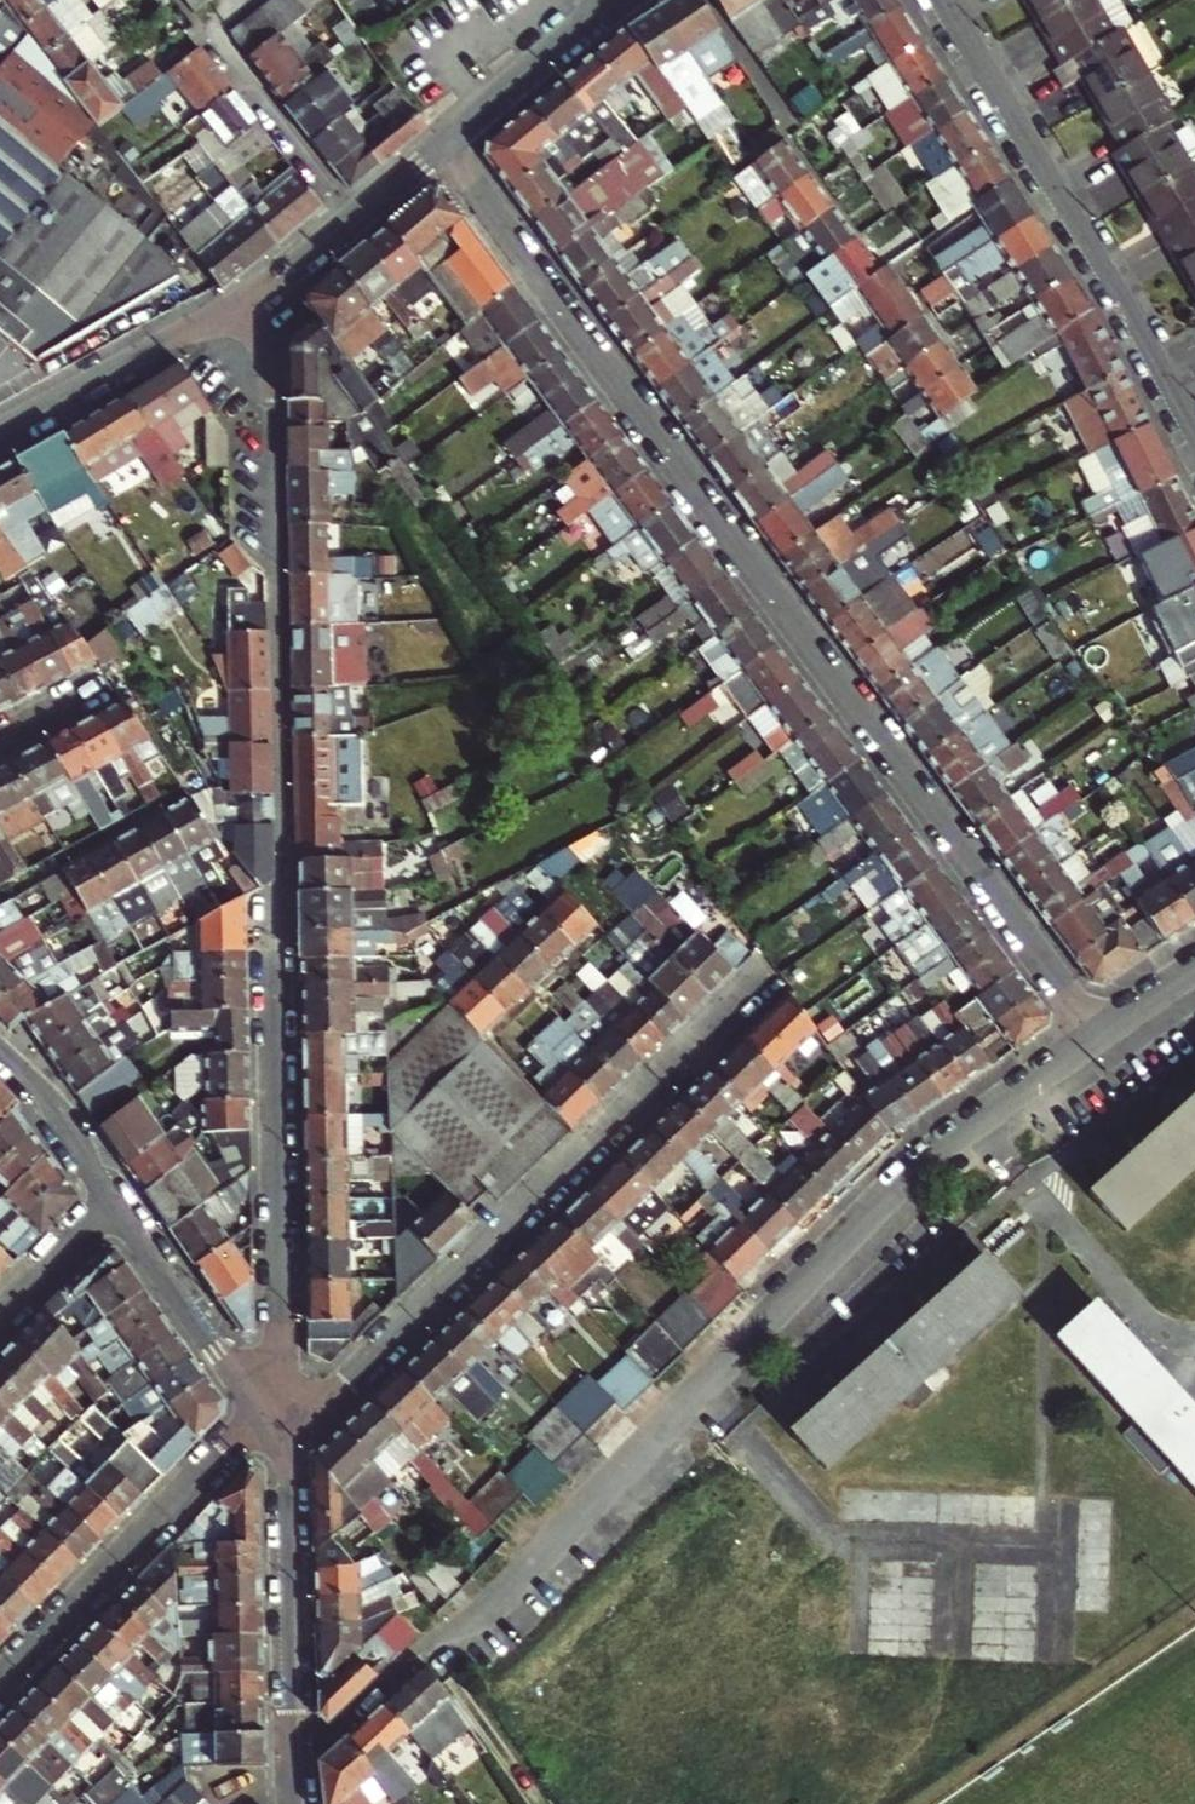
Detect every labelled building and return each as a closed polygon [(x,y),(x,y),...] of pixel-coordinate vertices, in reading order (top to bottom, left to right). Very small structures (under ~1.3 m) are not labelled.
[(27,33),(22,26),(2,0),(0,0),(0,61),(27,33)] [(22,26),(57,0),(2,0),(22,26)] [(22,26),(27,33),(30,37),(44,55),(68,36),(87,22),(91,18),(77,0),(57,0),(22,26)] [(194,12),(211,0),(184,0),(194,12)] [(231,34),(249,57),(280,34),(326,0),(274,0),(231,34)] [(363,19),(372,31),(413,1),(412,0),(389,0),(363,19)] [(700,0),(673,0),(661,8),(710,81),(739,60),(700,0)] [(786,3),(784,0),(717,0),(754,53),(799,21),(790,10),(786,3)] [(868,28),(902,6),(898,0),(834,0),(829,3),(836,15),(843,11),(849,21),(859,15),(868,28)] [(1033,23),(1038,21),(1026,0),(1020,0),(1033,23)] [(1073,0),(1026,0),(1038,21),(1058,9),(1073,0)] [(1096,0),(1073,0),(1058,9),(1038,21),(1054,47),(1049,50),(1060,68),(1068,63),(1116,35),(1096,0)] [(836,15),(829,3),(810,15),(814,21),(818,27),(836,15)] [(823,57),(830,67),(875,39),(890,63),(925,42),(915,26),(902,6),(868,28),(823,57)] [(710,81),(661,8),(653,13),(630,28),(685,107),(687,109),(689,107),(693,113),(703,106),(711,117),(722,110),(710,91),(715,88),(710,81)] [(1033,23),(1049,50),(1054,47),(1038,21),(1033,23)] [(87,22),(68,36),(44,55),(59,75),(66,84),(90,64),(109,50),(87,22)] [(595,53),(622,86),(635,75),(669,119),(685,107),(630,28),(628,25),(595,53)] [(1149,75),(1123,30),(1116,35),(1068,63),(1078,81),(1083,78),(1098,105),(1149,75)] [(280,98),(313,75),(280,34),(249,57),(280,98)] [(143,242),(167,216),(158,204),(141,183),(135,173),(129,167),(99,127),(66,84),(59,75),(44,55),(30,37),(0,70),(0,119),(143,242)] [(325,66),(346,52),(338,41),(319,55),(322,59),(315,65),(320,70),(325,66)] [(946,76),(925,42),(890,63),(870,76),(893,111),(946,76)] [(233,90),(199,48),(155,82),(146,89),(158,103),(179,86),(202,114),(233,90)] [(622,86),(595,53),(587,59),(563,80),(590,113),(622,86)] [(146,89),(155,82),(143,65),(122,81),(116,72),(103,82),(90,64),(66,84),(99,127),(146,89)] [(313,75),(280,98),(313,140),(345,116),(356,108),(325,66),(320,70),(313,75)] [(1149,75),(1098,105),(1114,132),(1110,134),(1120,153),(1168,125),(1176,120),(1149,75)] [(915,144),(968,110),(946,76),(893,111),(915,144)] [(1083,78),(1078,81),(1094,108),(1098,105),(1083,78)] [(590,113),(563,80),(530,107),(558,139),(562,136),(570,145),(591,128),(603,143),(595,150),(606,165),(623,153),(597,121),(590,113)] [(392,127),(368,146),(367,147),(380,165),(428,126),(400,88),(377,106),(380,111),(392,127)] [(233,90),(202,114),(201,115),(209,126),(195,136),(199,142),(226,176),(240,165),(227,149),(261,124),(233,90)] [(1098,105),(1094,108),(1110,134),(1114,132),(1098,105)] [(377,106),(362,116),(366,121),(380,111),(377,106)] [(487,155),(508,186),(541,158),(543,161),(553,155),(560,165),(576,153),(570,145),(562,136),(558,139),(530,107),(487,143),(487,155)] [(366,121),(362,116),(356,108),(345,116),(363,139),(366,121)] [(990,144),(968,110),(915,144),(937,179),(990,144)] [(605,115),(597,121),(623,153),(638,142),(623,127),(618,131),(605,115)] [(363,139),(345,116),(313,140),(334,166),(365,142),(363,139)] [(37,362),(179,281),(148,246),(143,242),(0,119),(0,332),(37,362)] [(261,124),(227,149),(240,165),(242,168),(275,143),(265,130),(261,124)] [(1168,125),(1120,153),(1112,157),(1122,175),(1127,172),(1143,199),(1194,170),(1168,125)] [(870,126),(849,139),(851,141),(856,149),(877,135),(870,126)] [(755,148),(761,157),(785,139),(779,130),(755,148)] [(775,196),(809,172),(785,139),(761,157),(734,176),(734,177),(740,184),(744,190),(761,177),(775,196)] [(872,171),(856,149),(851,141),(841,148),(865,182),(875,175),(872,171)] [(280,245),(226,176),(199,142),(141,183),(158,204),(206,171),(244,219),(229,232),(210,210),(180,234),(220,285),(224,291),(280,245)] [(368,146),(365,142),(334,166),(351,188),(380,165),(367,147),(368,146)] [(637,194),(625,177),(636,168),(634,166),(648,156),(638,142),(623,153),(606,165),(582,183),(567,194),(533,219),(557,253),(637,194)] [(990,144),(937,179),(953,204),(932,220),(938,230),(972,206),(1011,178),(1008,173),(990,144)] [(582,160),(576,153),(560,165),(565,172),(582,160)] [(567,194),(543,161),(541,158),(508,186),(533,219),(567,194)] [(240,165),(226,176),(280,245),(315,217),(327,208),(301,175),(268,201),(242,168),(240,165)] [(1194,170),(1143,199),(1158,226),(1154,228),(1164,246),(1194,229),(1194,171),(1194,170)] [(833,205),(809,172),(775,196),(758,209),(759,210),(767,222),(772,218),(776,224),(788,215),(799,230),(813,220),(833,205)] [(1127,172),(1122,175),(1138,202),(1143,199),(1127,172)] [(897,206),(875,175),(865,182),(889,215),(898,208),(897,206)] [(975,211),(1015,184),(1013,181),(1011,178),(972,206),(974,208),(975,211)] [(1035,216),(1015,184),(975,211),(976,212),(986,228),(936,260),(944,274),(1035,216)] [(432,189),(390,224),(467,325),(514,286),(478,238),(444,191),(432,189)] [(646,207),(637,194),(557,253),(577,281),(581,287),(616,262),(602,242),(646,207)] [(1158,226),(1143,199),(1138,202),(1154,228),(1158,226)] [(857,238),(833,205),(813,220),(799,230),(782,242),(782,243),(791,254),(798,250),(813,270),(857,238)] [(1035,216),(944,274),(950,283),(955,291),(1006,259),(1015,272),(1054,246),(1035,216)] [(390,224),(367,243),(410,301),(422,290),(456,335),(467,325),(390,224)] [(1194,288),(1194,229),(1164,246),(1175,264),(1179,261),(1194,288)] [(881,271),(857,238),(813,270),(806,275),(807,276),(819,293),(837,280),(847,294),(855,289),(881,271)] [(410,301),(367,243),(341,264),(374,308),(386,297),(419,340),(431,330),(410,301)] [(581,287),(606,322),(685,264),(672,246),(628,278),(616,262),(581,287)] [(1054,246),(1015,272),(964,305),(974,319),(984,336),(1004,323),(999,314),(989,321),(985,314),(1025,288),(1035,303),(1074,277),(1054,246)] [(685,264),(606,322),(632,356),(666,330),(676,323),(661,302),(700,271),(692,259),(685,264)] [(1179,261),(1175,264),(1191,291),(1194,288),(1179,261)] [(341,264),(307,293),(306,305),(316,318),(347,358),(355,352),(344,333),(374,308),(341,264)] [(891,339),(924,316),(889,265),(881,271),(855,289),(891,339)] [(1074,277),(1035,303),(1056,336),(1093,309),(1091,304),(1074,277)] [(539,321),(514,286),(467,325),(485,349),(472,359),(477,367),(515,339),(539,321)] [(963,302),(956,293),(934,309),(940,318),(963,302)] [(1026,308),(1004,323),(984,336),(989,344),(1014,327),(1017,331),(1033,320),(1026,308)] [(904,368),(942,340),(924,316),(891,339),(866,357),(872,366),(877,373),(896,358),(904,368)] [(287,345),(289,421),(329,421),(328,401),(334,400),(347,418),(347,420),(348,435),(348,444),(351,444),(353,451),(353,452),(361,446),(379,474),(387,467),(417,507),(428,499),(407,468),(385,436),(367,409),(379,399),(347,358),(316,318),(291,335),(287,345)] [(1088,391),(1125,373),(1115,351),(1099,320),(1063,338),(1088,391)] [(564,354),(539,321),(515,339),(539,372),(564,354)] [(738,328),(726,337),(730,342),(742,333),(738,328)] [(691,364),(666,330),(632,356),(646,376),(656,389),(691,364)] [(694,349),(700,357),(712,348),(721,340),(716,332),(694,349)] [(922,393),(959,366),(942,340),(904,368),(884,383),(890,391),(910,376),(922,393)] [(712,348),(700,357),(691,364),(656,389),(671,409),(681,422),(715,397),(735,381),(712,348)] [(591,391),(564,354),(539,372),(529,379),(564,426),(598,401),(591,391)] [(978,392),(959,366),(922,393),(902,408),(906,414),(908,416),(927,401),(940,419),(978,392)] [(210,411),(176,367),(129,397),(173,456),(191,444),(181,430),(171,417),(193,403),(203,415),(210,411)] [(1139,401),(1125,373),(1088,391),(1065,402),(1059,406),(1084,458),(1096,452),(1151,424),(1139,401)] [(731,490),(775,457),(756,431),(771,420),(776,426),(803,406),(793,392),(767,412),(706,456),(726,483),(731,490)] [(63,433),(83,467),(131,439),(151,467),(160,463),(174,483),(187,476),(173,456),(129,397),(128,395),(63,433)] [(725,410),(715,397),(681,422),(706,456),(767,412),(755,395),(737,407),(735,403),(725,410)] [(598,401),(564,426),(589,460),(623,435),(613,421),(598,401)] [(203,415),(193,403),(171,417),(181,430),(203,415)] [(902,420),(912,447),(951,433),(946,418),(921,427),(917,415),(902,420)] [(507,447),(517,459),(534,447),(553,433),(544,420),(507,447)] [(336,460),(330,460),(329,421),(289,421),(290,474),(336,473),(336,460)] [(1177,477),(1151,424),(1096,452),(1114,487),(1108,490),(1117,506),(1177,477)] [(83,467),(63,433),(17,459),(37,493),(71,473),(85,493),(96,486),(83,467)] [(558,439),(553,433),(534,447),(538,454),(558,439)] [(348,444),(348,435),(339,435),(340,452),(353,451),(351,444),(348,444)] [(648,469),(623,435),(589,460),(578,467),(593,488),(559,513),(568,526),(584,514),(648,469)] [(756,524),(827,472),(816,458),(797,472),(782,452),(775,457),(731,490),(756,524)] [(37,493),(17,459),(0,468),(0,526),(25,560),(31,569),(31,570),(40,564),(10,521),(43,503),(37,493)] [(840,463),(827,472),(756,524),(780,558),(815,533),(817,531),(802,510),(826,491),(827,494),(850,477),(840,463)] [(671,501),(648,469),(584,514),(588,519),(577,527),(585,538),(615,516),(627,533),(637,526),(671,501)] [(327,523),(331,523),(331,492),(336,491),(336,473),(290,474),(291,524),(327,523)] [(1194,527),(1194,515),(1177,477),(1117,506),(1128,527),(1151,516),(1164,543),(1194,527)] [(688,524),(671,501),(637,526),(663,562),(698,537),(688,524)] [(374,507),(357,506),(357,518),(374,519),(374,507)] [(37,518),(50,550),(67,543),(54,511),(37,518)] [(815,533),(780,558),(796,579),(804,591),(889,531),(881,519),(831,554),(815,533)] [(328,558),(327,523),(291,524),(292,559),(292,575),(335,574),(334,558),(328,558)] [(804,591),(829,624),(864,599),(849,578),(858,571),(855,567),(870,556),(871,559),(906,534),(899,524),(889,531),(804,591)] [(7,573),(25,560),(0,526),(0,561),(7,573)] [(1164,543),(1158,546),(1145,552),(1166,594),(1158,598),(1161,605),(1187,591),(1194,587),(1194,527),(1164,543)] [(698,537),(663,562),(676,580),(665,588),(675,601),(643,625),(648,632),(726,575),(706,548),(698,537)] [(1141,543),(1145,552),(1158,546),(1153,537),(1141,543)] [(252,565),(235,543),(220,554),(238,578),(253,566),(252,565)] [(634,583),(653,569),(645,557),(625,571),(634,583)] [(346,566),(347,574),(370,574),(401,574),(399,560),(346,566)] [(33,599),(73,673),(96,661),(83,642),(69,623),(31,570),(31,569),(24,573),(40,595),(33,599)] [(330,624),(329,589),(335,588),(335,574),(292,575),(293,625),(330,624)] [(370,574),(347,574),(347,582),(353,582),(354,591),(371,588),(370,574)] [(706,621),(717,636),(751,611),(726,575),(648,632),(646,633),(654,645),(689,620),(695,629),(706,621)] [(23,581),(10,589),(34,633),(21,640),(46,688),(73,673),(33,599),(23,581)] [(184,610),(166,585),(144,600),(162,626),(184,610)] [(864,599),(829,624),(853,657),(889,633),(877,617),(892,606),(879,588),(864,599)] [(269,689),(268,602),(230,601),(230,646),(232,690),(269,689)] [(769,634),(751,611),(717,636),(688,657),(699,672),(717,658),(722,666),(727,662),(736,675),(743,670),(777,645),(769,634)] [(20,702),(46,688),(21,640),(8,614),(0,618),(0,632),(10,651),(0,656),(0,665),(20,702)] [(871,681),(877,690),(913,665),(923,658),(907,634),(921,623),(915,615),(889,633),(853,657),(871,681)] [(364,622),(349,623),(350,664),(366,663),(364,622)] [(331,670),(330,624),(293,625),(295,687),(331,686),(338,685),(337,670),(331,670)] [(107,629),(87,642),(104,667),(123,654),(107,629)] [(743,670),(768,704),(802,679),(777,645),(743,670)] [(20,702),(0,665),(0,713),(20,702)] [(913,665),(877,690),(901,722),(936,697),(913,665)] [(685,694),(693,706),(699,702),(731,678),(726,671),(708,684),(705,680),(685,694)] [(945,690),(961,679),(955,672),(940,683),(945,690)] [(368,683),(367,676),(349,678),(350,685),(356,684),(368,683)] [(737,686),(731,678),(699,702),(708,714),(722,704),(720,700),(737,686)] [(793,739),(828,714),(802,679),(768,704),(793,739)] [(961,679),(945,690),(951,699),(967,688),(961,679)] [(369,696),(368,683),(356,684),(350,685),(352,698),(369,696)] [(332,719),(331,686),(295,687),(296,737),(337,736),(336,719),(332,719)] [(269,689),(232,690),(233,736),(207,737),(208,744),(212,744),(213,752),(224,752),(224,743),(270,742),(269,699),(269,689)] [(202,722),(190,692),(184,695),(195,725),(202,722)] [(936,697),(901,722),(926,756),(986,713),(996,707),(986,693),(952,718),(936,697)] [(145,731),(124,701),(98,714),(122,758),(139,789),(154,780),(137,749),(151,741),(145,731)] [(926,756),(950,790),(1010,747),(986,713),(926,756)] [(122,758),(98,714),(73,728),(98,772),(114,803),(130,794),(113,763),(122,758)] [(793,739),(825,783),(860,758),(842,733),(828,714),(793,739)] [(356,723),(347,726),(349,733),(358,731),(356,723)] [(63,733),(48,742),(99,832),(106,828),(114,823),(123,818),(120,812),(111,817),(90,777),(98,772),(73,728),(63,733)] [(360,739),(358,731),(349,733),(351,741),(360,739)] [(333,750),(337,750),(337,736),(296,737),(297,761),(297,786),(333,784),(334,784),(333,750)] [(765,760),(782,747),(776,740),(759,753),(765,760)] [(48,742),(11,762),(44,820),(66,808),(84,841),(99,832),(48,742)] [(224,752),(225,752),(225,763),(234,763),(235,796),(272,795),(270,742),(224,743),(224,752)] [(1010,747),(950,790),(976,824),(1011,799),(999,782),(1029,759),(1017,742),(1010,747)] [(782,747),(765,760),(770,767),(787,755),(782,747)] [(1162,767),(1173,783),(1194,772),(1194,750),(1162,767)] [(825,783),(851,818),(886,793),(860,758),(825,783)] [(11,762),(0,768),(0,830),(6,841),(44,820),(11,762)] [(1014,779),(1022,790),(1037,779),(1029,768),(1014,779)] [(1173,783),(1187,802),(1194,799),(1194,772),(1173,783)] [(297,786),(298,818),(341,817),(341,804),(334,805),(333,784),(297,786)] [(976,824),(1001,858),(1060,815),(1081,799),(1072,786),(1039,812),(1022,790),(1011,799),(976,824)] [(424,800),(428,812),(454,797),(448,787),(424,800)] [(273,881),(272,825),(235,827),(234,822),(219,822),(219,812),(211,812),(208,807),(208,797),(215,797),(214,788),(209,788),(191,799),(207,827),(211,825),(261,888),(273,881)] [(824,796),(818,788),(805,798),(811,806),(824,796)] [(875,854),(911,827),(886,793),(851,818),(845,823),(819,842),(818,844),(827,856),(859,833),(875,854)] [(215,797),(208,797),(208,807),(211,812),(219,812),(219,822),(234,822),(235,827),(272,825),(272,812),(272,795),(235,796),(225,796),(215,797)] [(181,805),(164,814),(189,856),(204,883),(218,875),(212,864),(225,857),(207,827),(191,799),(181,805)] [(370,813),(370,805),(362,805),(362,814),(370,813)] [(355,814),(355,823),(371,822),(370,813),(362,814),(355,814)] [(819,842),(845,823),(838,813),(812,832),(819,842)] [(1194,866),(1194,813),(1170,831),(1174,836),(1194,866)] [(140,828),(165,870),(181,897),(193,890),(177,863),(189,856),(164,814),(140,828)] [(1060,815),(1001,858),(1025,892),(1069,858),(1050,833),(1065,822),(1060,815)] [(298,818),(299,861),(367,859),(367,843),(335,844),(334,835),(342,834),(341,817),(298,818)] [(868,913),(903,888),(938,863),(922,842),(911,827),(875,854),(826,891),(833,900),(849,888),(868,913)] [(140,828),(115,842),(140,884),(157,911),(170,904),(153,876),(165,870),(140,828)] [(599,829),(566,847),(583,865),(607,842),(599,829)] [(8,883),(24,874),(6,841),(0,830),(0,868),(8,883)] [(1161,870),(1194,919),(1194,866),(1174,836),(1150,854),(1154,860),(1161,870)] [(471,837),(443,851),(447,863),(476,848),(471,837)] [(140,884),(115,842),(90,856),(114,898),(131,926),(145,918),(128,891),(140,884)] [(299,861),(300,895),(386,891),(384,842),(367,843),(367,859),(299,861)] [(1134,865),(1125,851),(1102,867),(1099,862),(1083,873),(1071,857),(1069,858),(1025,892),(1050,926),(1119,876),(1134,865)] [(1150,854),(1142,860),(1146,866),(1154,860),(1150,854)] [(114,898),(90,856),(63,872),(75,892),(89,915),(104,940),(105,941),(118,934),(102,906),(114,898)] [(877,933),(890,951),(896,947),(962,896),(938,863),(903,888),(910,898),(890,913),(895,920),(877,933)] [(1194,922),(1194,919),(1161,870),(1155,873),(1161,881),(1150,889),(1134,865),(1119,876),(1133,897),(1139,906),(1148,918),(1165,943),(1186,929),(1194,922)] [(551,902),(541,912),(575,948),(597,926),(539,866),(528,877),(551,902)] [(52,904),(63,898),(75,892),(63,872),(40,884),(52,904)] [(1050,926),(1074,957),(1122,920),(1125,918),(1118,908),(1133,897),(1119,876),(1050,926)] [(516,906),(505,917),(553,968),(575,948),(541,912),(517,887),(507,896),(516,906)] [(300,895),(300,932),(407,929),(408,933),(427,923),(424,915),(387,921),(386,891),(300,895)] [(75,892),(63,898),(78,922),(89,915),(75,892)] [(494,952),(530,991),(553,968),(505,917),(482,893),(468,900),(506,941),(494,952)] [(735,972),(711,947),(658,893),(644,906),(658,920),(647,930),(711,996),(735,972)] [(197,940),(197,952),(247,951),(245,896),(220,910),(197,923),(178,933),(172,936),(163,941),(167,948),(174,947),(197,940)] [(988,932),(962,896),(896,947),(921,980),(988,932)] [(13,900),(0,907),(0,934),(17,925),(25,920),(13,900)] [(647,956),(636,967),(686,1020),(711,996),(647,930),(633,916),(623,926),(632,935),(630,937),(647,956)] [(1122,920),(1074,957),(1084,971),(1092,982),(1105,985),(1165,943),(1148,918),(1131,931),(1122,920)] [(31,948),(17,925),(0,934),(0,966),(31,948)] [(300,932),(301,958),(354,956),(376,955),(376,943),(411,941),(408,933),(407,929),(300,932)] [(484,966),(474,976),(507,1013),(530,991),(494,952),(473,929),(461,940),(484,966)] [(729,930),(711,947),(735,972),(753,955),(729,930)] [(1004,952),(988,932),(921,980),(929,992),(950,978),(952,974),(951,971),(959,965),(981,995),(1016,969),(1004,952)] [(59,966),(44,940),(31,948),(0,966),(0,999),(59,966)] [(507,1013),(474,976),(450,950),(438,961),(449,973),(436,985),(443,993),(450,1000),(483,1036),(507,1013)] [(247,951),(197,952),(174,953),(175,968),(198,967),(199,982),(247,980),(247,960),(247,951)] [(354,956),(301,958),(301,968),(301,985),(390,981),(389,966),(354,968),(354,956)] [(630,961),(608,981),(665,1040),(686,1020),(636,967),(630,961)] [(598,992),(586,1003),(643,1062),(655,1050),(665,1040),(608,981),(592,965),(582,974),(598,992)] [(59,966),(0,999),(0,1021),(8,1029),(26,1019),(71,993),(66,988),(63,989),(59,985),(70,978),(59,966)] [(116,966),(92,981),(102,996),(125,982),(116,966)] [(972,1039),(1034,994),(1016,969),(981,995),(965,1007),(955,1014),(972,1039)] [(390,981),(301,985),(302,1035),(345,1034),(355,1034),(354,1018),(372,1017),(382,1010),(382,997),(443,993),(436,985),(430,979),(426,979),(390,981)] [(199,1012),(248,1010),(247,980),(199,982),(175,983),(175,996),(199,996),(199,1012)] [(921,980),(907,989),(916,1002),(929,992),(921,980)] [(88,983),(71,993),(26,1019),(45,1047),(86,1019),(104,1006),(88,983)] [(599,1040),(589,1049),(621,1083),(635,1070),(643,1062),(586,1003),(567,983),(555,994),(599,1040)] [(775,1070),(817,1030),(805,1013),(791,993),(745,1039),(775,1070)] [(878,1010),(887,1023),(911,1005),(902,993),(878,1010)] [(955,1014),(965,1007),(956,994),(946,1002),(955,1014)] [(1050,1015),(1034,994),(972,1039),(982,1052),(1005,1036),(1014,1049),(1048,1026),(1050,1015)] [(388,1073),(391,1115),(391,1132),(393,1156),(393,1164),(394,1177),(416,1173),(420,1178),(429,1170),(453,1196),(475,1174),(487,1162),(499,1151),(511,1139),(522,1128),(534,1116),(547,1103),(541,1096),(515,1069),(490,1044),(483,1036),(450,1000),(387,1024),(387,1033),(388,1073)] [(991,1066),(982,1052),(972,1039),(955,1014),(946,1002),(939,1007),(934,1011),(951,1035),(939,1043),(967,1082),(976,1076),(991,1066)] [(205,1045),(205,1053),(249,1052),(248,1010),(199,1012),(176,1012),(171,1013),(172,1028),(172,1031),(214,1030),(215,1044),(205,1045)] [(880,1028),(871,1015),(858,1024),(867,1037),(880,1028)] [(919,1016),(895,1034),(942,1100),(967,1082),(939,1043),(919,1016)] [(45,1047),(61,1070),(101,1041),(119,1028),(111,1017),(93,1029),(86,1019),(45,1047)] [(578,1060),(567,1071),(599,1104),(621,1083),(589,1049),(587,1047),(565,1023),(553,1035),(578,1060)] [(858,1047),(848,1032),(828,1046),(834,1054),(839,1061),(858,1047)] [(303,1075),(346,1074),(345,1034),(302,1035),(303,1075)] [(942,1100),(895,1034),(882,1043),(901,1069),(889,1078),(918,1117),(942,1100)] [(101,1041),(61,1070),(78,1094),(117,1064),(135,1051),(127,1039),(109,1052),(101,1041)] [(737,1046),(713,1069),(743,1101),(764,1081),(794,1113),(804,1101),(775,1070),(745,1039),(737,1046)] [(599,1104),(567,1071),(543,1045),(533,1055),(546,1069),(535,1080),(546,1091),(577,1125),(599,1104)] [(875,1087),(864,1095),(890,1132),(892,1135),(918,1117),(889,1078),(870,1051),(856,1061),(875,1087)] [(175,1114),(180,1123),(182,1121),(207,1101),(250,1099),(249,1052),(205,1053),(205,1087),(187,1100),(175,1114)] [(839,1061),(834,1054),(828,1059),(840,1076),(841,1076),(846,1071),(839,1061)] [(129,1082),(117,1064),(78,1094),(91,1113),(129,1082)] [(361,1074),(382,1073),(381,1064),(360,1065),(361,1074)] [(713,1069),(682,1100),(723,1144),(740,1162),(750,1153),(729,1131),(751,1109),(743,1101),(713,1069)] [(851,1089),(821,1119),(859,1162),(890,1132),(864,1095),(846,1071),(841,1076),(851,1089)] [(382,1073),(361,1074),(361,1083),(382,1082),(382,1073)] [(303,1075),(304,1116),(346,1116),(346,1074),(303,1075)] [(15,1104),(19,1100),(0,1082),(0,1120),(15,1104)] [(577,1125),(546,1091),(543,1094),(541,1096),(547,1103),(573,1130),(575,1127),(577,1125)] [(166,1135),(139,1097),(102,1129),(128,1166),(166,1135)] [(1125,1230),(1194,1167),(1194,1097),(1091,1192),(1125,1230)] [(250,1104),(250,1099),(207,1101),(182,1121),(198,1141),(204,1135),(251,1130),(250,1104)] [(682,1100),(652,1128),(683,1160),(688,1166),(701,1181),(708,1174),(700,1166),(723,1144),(682,1100)] [(547,1103),(534,1116),(559,1143),(573,1130),(547,1103)] [(31,1127),(15,1104),(0,1120),(0,1160),(31,1127)] [(760,1110),(755,1114),(773,1133),(778,1128),(760,1110)] [(752,1118),(770,1136),(773,1133),(755,1114),(752,1118)] [(391,1115),(346,1116),(304,1116),(305,1158),(347,1157),(347,1127),(380,1126),(380,1132),(391,1132),(391,1115)] [(816,1144),(800,1160),(829,1192),(859,1162),(821,1119),(816,1115),(802,1129),(816,1144)] [(534,1116),(522,1128),(547,1155),(559,1143),(534,1116)] [(786,1126),(792,1132),(801,1123),(796,1116),(786,1126)] [(47,1149),(31,1127),(0,1160),(0,1198),(47,1149)] [(522,1128),(511,1139),(536,1166),(547,1155),(522,1128)] [(683,1160),(652,1128),(622,1158),(653,1189),(683,1160)] [(251,1130),(204,1135),(198,1141),(195,1144),(178,1166),(146,1193),(168,1225),(171,1229),(205,1204),(252,1171),(251,1130)] [(777,1145),(781,1141),(773,1133),(770,1136),(769,1137),(777,1145)] [(174,1147),(166,1135),(128,1166),(146,1193),(178,1166),(195,1144),(189,1136),(174,1147)] [(536,1166),(511,1139),(499,1151),(524,1178),(536,1166)] [(765,1140),(756,1147),(765,1156),(773,1148),(765,1140)] [(63,1170),(47,1149),(0,1198),(0,1231),(3,1233),(63,1170)] [(782,1178),(753,1149),(750,1153),(740,1162),(739,1163),(767,1193),(797,1223),(829,1192),(800,1160),(782,1178)] [(524,1178),(499,1151),(487,1162),(512,1189),(524,1178)] [(347,1157),(305,1158),(305,1170),(306,1199),(348,1198),(347,1180),(373,1179),(373,1156),(347,1157)] [(610,1169),(591,1188),(621,1220),(627,1227),(638,1238),(670,1208),(653,1189),(622,1158),(610,1169)] [(512,1189),(487,1162),(475,1174),(499,1201),(505,1196),(512,1189)] [(701,1181),(688,1166),(682,1172),(695,1186),(701,1181)] [(21,1252),(79,1193),(63,1170),(3,1233),(21,1252)] [(394,1197),(395,1222),(396,1237),(396,1247),(397,1266),(397,1279),(398,1299),(477,1222),(453,1196),(429,1170),(420,1178),(416,1173),(394,1177),(394,1197)] [(708,1192),(719,1203),(768,1252),(797,1223),(767,1193),(750,1209),(721,1180),(708,1192)] [(621,1220),(591,1188),(560,1217),(590,1249),(621,1220)] [(307,1240),(349,1239),(348,1198),(306,1199),(307,1240)] [(721,1266),(737,1282),(768,1252),(719,1203),(709,1212),(716,1219),(697,1238),(709,1251),(707,1252),(721,1266)] [(230,1239),(205,1204),(171,1229),(195,1264),(230,1239)] [(614,1275),(590,1249),(560,1217),(529,1248),(575,1298),(595,1279),(602,1286),(614,1275)] [(354,1223),(355,1239),(396,1237),(395,1222),(354,1223)] [(638,1238),(627,1227),(618,1236),(634,1253),(643,1243),(638,1238)] [(396,1237),(355,1239),(355,1248),(396,1247),(396,1237)] [(254,1273),(230,1239),(195,1264),(244,1335),(255,1331),(254,1273)] [(308,1281),(350,1280),(349,1239),(307,1240),(308,1281)] [(15,1258),(0,1243),(0,1273),(15,1258)] [(46,1306),(52,1314),(127,1260),(117,1247),(105,1245),(63,1288),(46,1306)] [(522,1255),(498,1278),(528,1310),(550,1289),(572,1315),(582,1305),(575,1298),(529,1248),(522,1255)] [(943,1361),(1019,1292),(989,1258),(796,1434),(827,1467),(903,1397),(914,1409),(953,1373),(943,1361)] [(127,1260),(52,1314),(63,1328),(82,1314),(87,1324),(144,1284),(127,1260)] [(385,1266),(386,1279),(397,1279),(397,1266),(385,1266)] [(721,1266),(690,1294),(714,1320),(745,1291),(737,1282),(721,1266)] [(528,1310),(498,1278),(468,1307),(498,1339),(516,1358),(533,1341),(515,1322),(528,1310)] [(388,1309),(398,1299),(397,1279),(386,1279),(360,1280),(363,1333),(388,1309)] [(350,1280),(308,1281),(309,1322),(351,1321),(350,1280)] [(91,1341),(97,1352),(160,1306),(144,1284),(87,1324),(95,1337),(91,1341)] [(87,1359),(69,1336),(63,1328),(52,1314),(46,1306),(17,1334),(62,1379),(74,1368),(95,1391),(83,1402),(90,1409),(103,1397),(110,1389),(104,1381),(87,1359)] [(160,1306),(97,1352),(92,1355),(109,1378),(176,1329),(160,1306)] [(1058,1336),(1137,1424),(1124,1436),(1159,1475),(1173,1463),(1194,1488),(1194,1419),(1093,1306),(1058,1336)] [(506,1390),(477,1359),(498,1339),(468,1307),(436,1338),(495,1401),(506,1390)] [(657,1322),(626,1351),(629,1355),(656,1382),(685,1352),(657,1322)] [(176,1329),(109,1378),(124,1399),(191,1350),(176,1329)] [(17,1334),(0,1351),(0,1353),(52,1405),(59,1398),(62,1400),(71,1389),(62,1379),(17,1334)] [(404,1369),(434,1401),(448,1386),(478,1416),(495,1401),(436,1338),(404,1369)] [(310,1355),(331,1364),(352,1344),(351,1339),(309,1340),(310,1355)] [(207,1372),(191,1350),(124,1399),(112,1407),(99,1417),(119,1437),(137,1424),(156,1410),(169,1400),(207,1372)] [(35,1434),(58,1412),(52,1405),(0,1353),(0,1398),(35,1434)] [(629,1355),(600,1387),(614,1402),(626,1414),(656,1382),(629,1355)] [(406,1435),(443,1475),(455,1464),(430,1435),(434,1432),(423,1420),(427,1416),(423,1411),(434,1401),(404,1369),(373,1399),(402,1431),(406,1435)] [(137,1424),(173,1459),(218,1414),(224,1395),(207,1372),(169,1400),(187,1424),(174,1435),(156,1410),(137,1424)] [(588,1373),(558,1404),(585,1432),(614,1402),(600,1387),(588,1373)] [(112,1407),(103,1397),(90,1409),(99,1417),(112,1407)] [(13,1452),(22,1442),(26,1446),(17,1456),(30,1469),(37,1462),(50,1449),(35,1434),(0,1398),(0,1439),(13,1452)] [(402,1431),(373,1399),(343,1427),(373,1459),(402,1431)] [(558,1404),(527,1436),(535,1444),(555,1464),(585,1432),(558,1404)] [(50,1449),(62,1461),(72,1451),(93,1472),(83,1483),(117,1517),(131,1503),(158,1475),(119,1437),(99,1417),(90,1409),(73,1426),(50,1449)] [(119,1437),(158,1475),(173,1459),(137,1424),(119,1437)] [(392,1482),(373,1459),(343,1427),(312,1457),(375,1534),(388,1522),(369,1501),(392,1482)] [(443,1475),(406,1435),(396,1445),(432,1486),(443,1475)] [(2,1462),(13,1452),(0,1439),(0,1461),(2,1462)] [(535,1444),(503,1474),(523,1497),(535,1510),(567,1477),(535,1444)] [(375,1534),(312,1457),(314,1520),(315,1569),(361,1567),(379,1554),(375,1548),(364,1557),(358,1549),(375,1534)] [(44,1486),(62,1504),(96,1538),(117,1517),(83,1483),(65,1464),(44,1486)] [(242,1466),(189,1520),(201,1529),(197,1538),(203,1542),(214,1542),(261,1541),(260,1472),(242,1466)] [(503,1474),(500,1471),(468,1502),(491,1527),(523,1497),(503,1474)] [(16,1483),(6,1492),(74,1561),(96,1538),(62,1504),(44,1486),(41,1482),(29,1495),(16,1483)] [(6,1492),(0,1499),(0,1509),(8,1516),(0,1523),(0,1529),(53,1582),(74,1561),(6,1492)] [(491,1527),(468,1502),(455,1515),(478,1540),(491,1527)] [(203,1542),(197,1538),(201,1529),(189,1520),(129,1581),(160,1613),(176,1598),(173,1574),(171,1550),(181,1539),(201,1542),(203,1542)] [(32,1604),(53,1582),(0,1529),(0,1572),(32,1604)] [(261,1541),(214,1542),(215,1558),(178,1559),(178,1574),(192,1573),(215,1573),(262,1572),(261,1541)] [(361,1567),(315,1569),(316,1597),(360,1595),(396,1579),(389,1565),(362,1581),(361,1567)] [(12,1624),(32,1604),(0,1572),(0,1612),(12,1624)] [(183,1604),(185,1604),(263,1601),(262,1572),(215,1573),(216,1589),(193,1590),(182,1590),(183,1604)] [(215,1573),(192,1573),(193,1590),(216,1589),(215,1573)] [(360,1595),(316,1597),(317,1624),(364,1623),(390,1611),(388,1604),(405,1596),(396,1579),(360,1595)] [(160,1613),(129,1581),(111,1600),(168,1656),(180,1643),(179,1634),(176,1604),(176,1598),(160,1613)] [(364,1623),(317,1624),(318,1689),(399,1614),(395,1609),(408,1604),(405,1596),(388,1604),(390,1611),(364,1623)] [(111,1600),(93,1619),(126,1652),(135,1643),(151,1658),(142,1667),(150,1675),(162,1662),(168,1656),(111,1600)] [(191,1633),(209,1633),(263,1631),(263,1601),(185,1604),(187,1634),(191,1633)] [(12,1624),(0,1612),(0,1637),(12,1624)] [(319,1715),(327,1724),(418,1636),(399,1614),(318,1689),(319,1715)] [(142,1667),(126,1652),(93,1619),(71,1641),(128,1697),(150,1675),(142,1667)] [(183,1671),(200,1670),(264,1669),(263,1631),(209,1633),(209,1655),(192,1655),(181,1655),(183,1671)] [(192,1655),(191,1633),(187,1634),(179,1634),(180,1643),(181,1655),(192,1655)] [(71,1641),(49,1662),(107,1719),(128,1697),(71,1641)] [(49,1662),(28,1684),(86,1741),(107,1719),(49,1662)] [(181,1681),(162,1662),(150,1675),(169,1694),(181,1681)] [(426,1662),(387,1699),(411,1733),(430,1761),(472,1730),(439,1681),(426,1662)] [(186,1702),(265,1700),(264,1669),(200,1670),(201,1688),(186,1688),(186,1702)] [(86,1741),(28,1684),(6,1707),(64,1764),(86,1741)] [(395,1803),(413,1803),(393,1775),(401,1769),(387,1755),(411,1733),(387,1699),(349,1735),(395,1803)] [(184,1733),(266,1731),(265,1700),(186,1702),(186,1715),(179,1716),(180,1735),(184,1733)] [(0,1713),(0,1745),(42,1787),(64,1764),(6,1707),(0,1713)] [(266,1763),(266,1731),(184,1733),(185,1765),(266,1763)] [(320,1763),(324,1803),(343,1803),(348,1799),(362,1785),(373,1800),(375,1803),(395,1803),(349,1735),(320,1763)] [(17,1803),(25,1803),(42,1787),(0,1745),(0,1787),(17,1803)] [(105,1761),(119,1773),(136,1762),(120,1745),(105,1761)] [(69,1769),(76,1776),(84,1784),(91,1776),(76,1762),(69,1769)] [(137,1791),(121,1803),(208,1803),(189,1783),(185,1765),(137,1791)] [(55,1799),(55,1800),(60,1803),(65,1803),(84,1784),(76,1776),(55,1799)] [(348,1799),(349,1803),(368,1803),(373,1800),(362,1785),(348,1799)] [(0,1787),(0,1803),(17,1803),(0,1787)]
